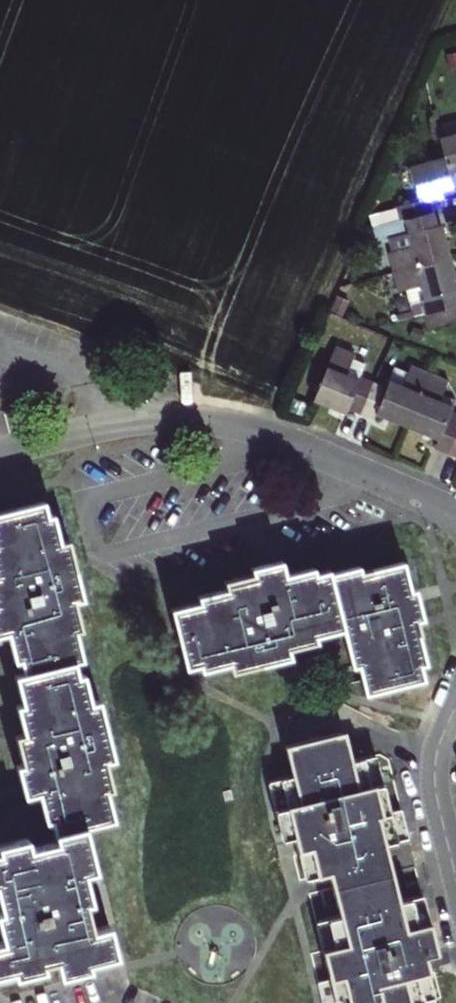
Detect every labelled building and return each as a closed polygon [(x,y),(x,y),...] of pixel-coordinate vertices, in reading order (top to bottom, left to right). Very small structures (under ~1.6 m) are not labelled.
[(439,139),(444,158),(411,167),(421,201),(397,207),(400,221),(373,229),(376,245),(390,242),(392,254),(389,255),(400,294),(403,293),(410,320),(425,316),(429,329),(455,322),(455,298),(455,293),(455,292),(455,277),(442,224),(437,225),(430,199),(454,193),(448,173),(455,171),(455,135),(439,139)] [(452,412),(454,408),(440,402),(449,381),(411,366),(408,373),(402,387),(388,381),(385,388),(360,377),(358,381),(346,376),(352,359),(355,354),(336,348),(313,401),(345,413),(347,409),(373,420),(375,414),(440,440),(437,449),(455,456),(455,413),(452,412)] [(365,364),(352,359),(346,376),(358,381),(360,377),(365,364)] [(394,367),(388,381),(402,387),(408,373),(394,367)] [(60,543),(54,514),(47,516),(44,501),(0,512),(0,634),(9,631),(16,660),(21,659),(25,673),(17,675),(23,703),(17,705),(24,733),(16,735),(23,764),(17,765),(25,795),(38,791),(46,821),(52,820),(57,841),(29,848),(26,838),(0,844),(0,904),(2,911),(0,911),(0,927),(3,941),(0,941),(0,973),(13,969),(15,975),(43,968),(42,962),(56,958),(60,974),(89,967),(87,961),(115,954),(108,925),(92,929),(85,902),(90,901),(83,872),(94,869),(84,826),(113,819),(106,789),(112,788),(105,758),(113,757),(99,700),(91,702),(84,674),(77,675),(74,661),(83,659),(76,630),(81,629),(74,600),(83,598),(68,541),(60,543)] [(186,668),(200,664),(201,669),(230,662),(232,671),(290,656),(288,648),(317,641),(316,635),(343,629),(353,667),(359,665),(366,694),(425,679),(421,664),(426,662),(419,635),(421,634),(417,619),(423,618),(416,590),(410,591),(403,562),(361,573),(359,567),(330,574),(329,571),(315,574),(313,568),(285,575),(282,561),(252,568),(254,574),(226,581),(228,590),(199,596),(200,602),(172,609),(186,668)] [(390,812),(376,756),(351,762),(344,733),(287,747),(294,776),(270,782),(284,839),(296,836),(307,879),(332,873),(342,916),(318,922),(332,980),(319,983),(324,1002),(423,1002),(436,1000),(425,957),(437,954),(423,895),(398,901),(385,845),(409,840),(401,809),(390,812)]
